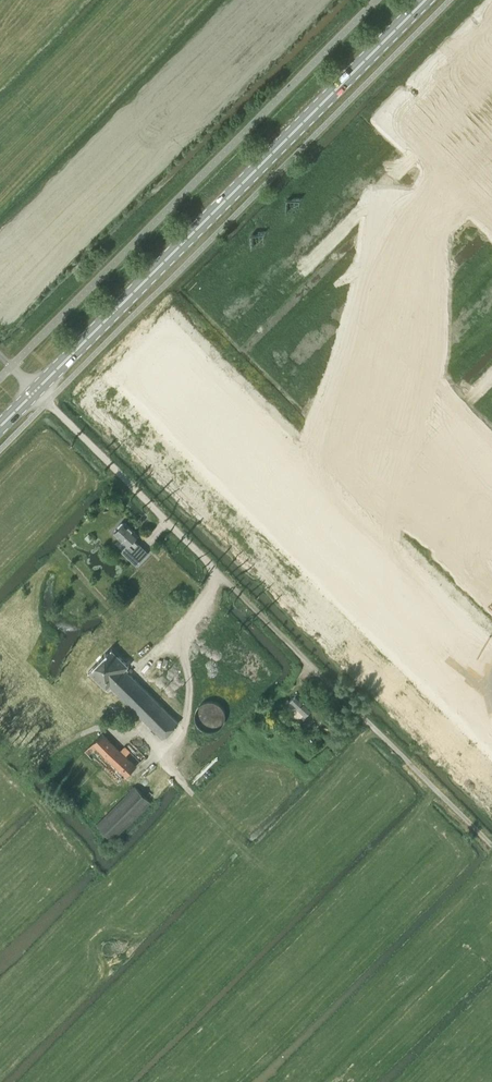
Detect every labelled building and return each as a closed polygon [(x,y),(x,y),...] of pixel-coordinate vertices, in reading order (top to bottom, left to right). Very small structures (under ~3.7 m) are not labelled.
[(128,545),(126,547),(131,552),(140,560),(148,551),(140,543),(137,546),(132,541),(138,535),(125,522),(124,523),(122,522),(118,526),(119,528),(114,532),(128,545)] [(88,671),(106,689),(110,686),(163,739),(179,723),(125,670),(129,666),(111,649),(88,671)] [(289,702),(291,703),(286,709),(298,720),(303,715),(305,716),(313,708),(297,693),(289,702)] [(109,707),(116,713),(121,709),(114,702),(109,707)] [(103,733),(92,744),(99,751),(126,778),(137,766),(121,750),(103,733)] [(96,825),(113,841),(151,803),(134,786),(96,825)] [(101,947),(100,950),(101,953),(103,956),(104,957),(107,958),(110,959),(112,958),(115,957),(117,955),(118,952),(119,950),(118,947),(116,943),(114,941),(111,940),(109,940),(105,942),(102,944),(101,947)]
